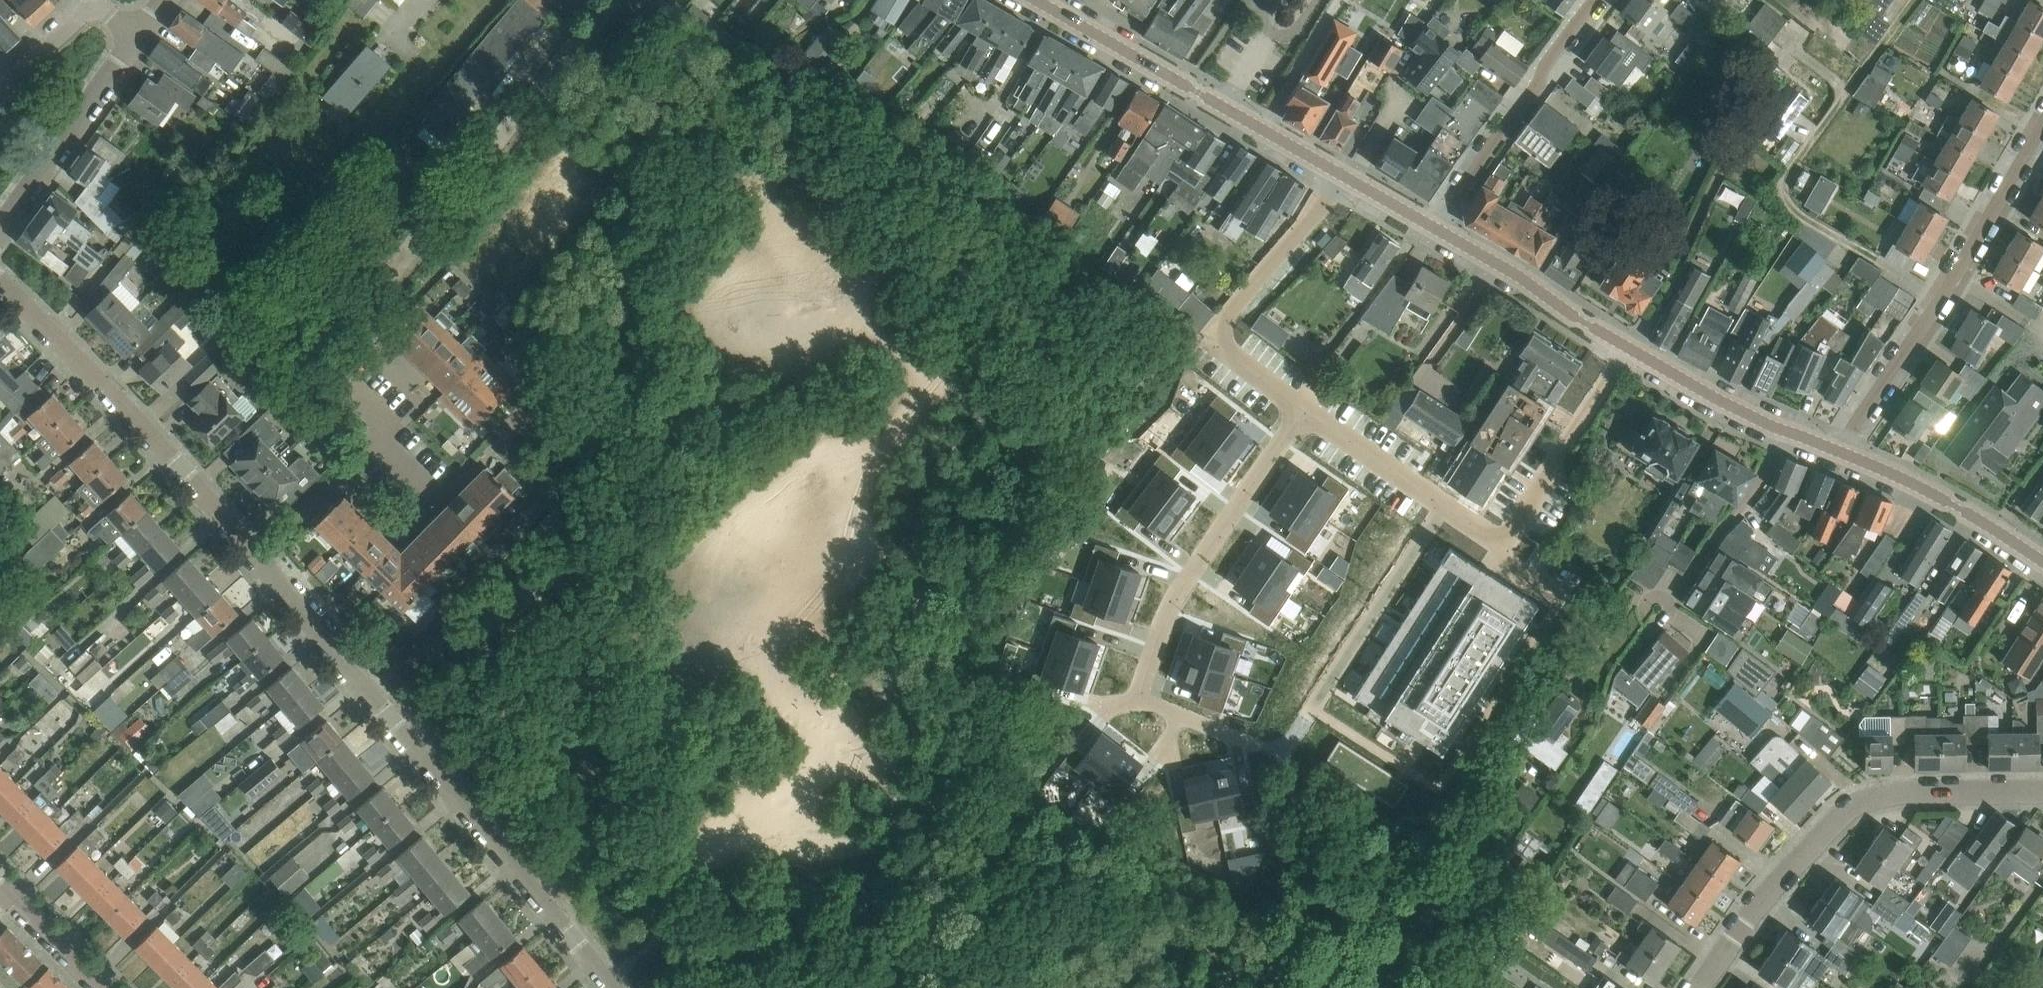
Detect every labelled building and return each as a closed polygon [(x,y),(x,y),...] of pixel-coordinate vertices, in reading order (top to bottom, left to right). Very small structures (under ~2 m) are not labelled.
[(5,51),(21,37),(5,18),(14,10),(4,0),(0,0),(0,46),(5,51)] [(18,9),(20,11),(33,25),(56,4),(52,0),(10,0),(18,9)] [(230,0),(200,0),(209,7),(252,36),(258,27),(244,18),(248,12),(230,0)] [(532,31),(546,15),(528,0),(517,0),(422,111),(439,125),(447,115),(455,122),(532,31)] [(658,12),(671,22),(684,4),(678,0),(673,0),(671,4),(667,0),(658,12)] [(751,22),(760,0),(736,0),(730,13),(751,22)] [(809,9),(815,0),(798,0),(809,9)] [(810,10),(821,19),(829,9),(818,0),(817,0),(810,10)] [(878,9),(894,20),(906,0),(884,0),(878,9)] [(944,0),(924,0),(923,1),(920,0),(919,0),(897,25),(908,34),(929,6),(938,11),(944,0)] [(950,18),(954,20),(965,0),(944,0),(938,11),(917,37),(916,37),(907,48),(919,57),(950,18)] [(994,6),(984,0),(972,0),(964,11),(936,46),(948,55),(969,30),(976,34),(978,34),(994,6)] [(1142,18),(1154,0),(1114,0),(1142,18)] [(1187,8),(1193,0),(1160,0),(1154,8),(1157,10),(1143,35),(1162,47),(1183,14),(1187,8)] [(1207,0),(1193,0),(1187,8),(1183,14),(1162,47),(1181,58),(1197,30),(1191,26),(1207,0)] [(1546,2),(1564,15),(1575,0),(1547,0),(1546,2)] [(1665,9),(1653,0),(1630,0),(1622,11),(1648,31),(1665,9)] [(1728,3),(1740,12),(1746,4),(1741,0),(1730,0),(1728,3)] [(1892,0),(1860,0),(1859,2),(1880,17),(1892,0)] [(1983,1),(1996,9),(2001,1),(2003,2),(2005,0),(1984,0),(1983,1)] [(2042,37),(2042,9),(2029,0),(2017,22),(2042,37)] [(1925,1),(1912,20),(1919,24),(1932,6),(1925,1)] [(1991,17),(1996,9),(1983,1),(1978,10),(1991,17)] [(1670,15),(1697,35),(1693,40),(1707,50),(1719,33),(1679,3),(1670,15)] [(1786,20),(1764,3),(1750,21),(1772,38),(1786,20)] [(678,26),(701,44),(717,23),(694,5),(678,26)] [(996,45),(1013,17),(994,6),(978,34),(976,34),(960,62),(976,72),(979,73),(996,44),(996,45)] [(281,20),(311,43),(315,27),(290,8),(281,20)] [(227,48),(204,32),(207,27),(182,10),(169,28),(197,47),(217,62),(227,48)] [(1411,13),(1398,35),(1411,42),(1423,21),(1411,13)] [(1423,54),(1406,75),(1409,78),(1407,82),(1420,92),(1422,88),(1426,91),(1434,82),(1450,95),(1462,80),(1446,67),(1458,51),(1443,39),(1451,30),(1433,15),(1410,44),(1423,54)] [(2042,37),(2017,22),(2005,15),(1999,26),(1988,20),(1982,29),(2004,42),(2031,58),(2042,37)] [(998,79),(1003,81),(1033,28),(1013,17),(996,45),(996,44),(979,73),(996,83),(998,79)] [(1316,97),(1354,33),(1335,21),(1288,100),(1292,103),(1284,118),(1308,132),(1326,103),(1316,97)] [(1754,62),(1772,38),(1750,21),(1731,45),(1754,62)] [(1877,30),(1864,21),(1857,30),(1870,40),(1877,30)] [(826,22),(793,65),(812,80),(846,38),(826,22)] [(717,23),(701,44),(725,62),(741,42),(717,23)] [(1527,65),(1513,55),(1523,42),(1503,28),(1495,39),(1491,37),(1493,34),(1485,29),(1472,47),(1483,55),(1479,60),(1513,84),(1527,65)] [(1046,73),(1062,45),(1044,34),(1028,63),(1035,67),(1025,85),(1021,83),(1015,94),(1031,102),(1048,74),(1046,73)] [(1605,76),(1623,52),(1629,58),(1638,45),(1625,35),(1617,47),(1603,36),(1585,60),(1605,76)] [(1971,50),(1976,42),(1963,35),(1959,43),(1971,50)] [(1350,117),(1368,88),(1377,94),(1403,49),(1380,36),(1366,58),(1354,80),(1320,137),(1327,142),(1327,143),(1335,148),(1336,147),(1340,149),(1356,121),(1350,117)] [(214,83),(184,61),(187,57),(162,38),(149,56),(204,96),(214,83)] [(2018,78),(2031,58),(2004,42),(1992,63),(2018,78)] [(1967,59),(1971,50),(1959,43),(1954,51),(1967,59)] [(1066,84),(1082,56),(1062,45),(1046,73),(1048,74),(1054,77),(1040,102),(1037,101),(1035,105),(1050,114),(1067,85),(1066,84)] [(217,62),(197,47),(189,58),(210,73),(217,62)] [(264,47),(256,60),(283,78),(291,66),(264,47)] [(355,107),(391,64),(374,49),(370,53),(365,47),(339,71),(341,74),(325,93),(340,105),(347,100),(355,107)] [(1086,94),(1093,85),(1102,67),(1082,56),(1066,84),(1067,85),(1074,89),(1059,113),(1056,112),(1054,116),(1063,121),(1067,124),(1086,94)] [(2006,100),(2018,78),(1992,63),(1980,84),(2006,100)] [(864,69),(842,95),(873,121),(885,106),(866,91),(876,80),(864,69)] [(1113,110),(1119,100),(1129,82),(1108,70),(1098,88),(1091,98),(1074,122),(1085,131),(1104,105),(1113,110)] [(1889,85),(1868,73),(1852,96),(1873,107),(1889,85)] [(158,123),(176,98),(188,107),(196,95),(165,74),(157,85),(148,78),(130,103),(158,123)] [(1607,88),(1591,76),(1584,86),(1595,95),(1599,98),(1607,88)] [(1595,95),(1584,86),(1572,77),(1564,88),(1587,106),(1595,95)] [(1454,163),(1483,124),(1503,97),(1478,78),(1469,91),(1450,116),(1438,133),(1413,166),(1408,163),(1397,179),(1428,200),(1454,163)] [(266,81),(259,91),(269,99),(278,91),(266,81)] [(1790,85),(1787,83),(1759,123),(1779,138),(1808,98),(1805,96),(1790,85)] [(1140,133),(1149,119),(1159,102),(1148,96),(1147,92),(1143,90),(1139,91),(1136,89),(1126,106),(1118,120),(1125,124),(1107,153),(1120,161),(1138,132),(1140,133)] [(1930,92),(1925,100),(1938,108),(1943,100),(1930,92)] [(202,96),(197,103),(208,111),(213,104),(202,96)] [(1985,136),(1998,114),(1971,99),(1959,120),(1985,136)] [(1858,100),(1852,110),(1862,116),(1868,106),(1858,100)] [(1578,127),(1560,114),(1544,101),(1528,123),(1549,139),(1550,137),(1563,147),(1578,127)] [(244,126),(252,115),(239,105),(235,102),(226,113),(244,126)] [(1190,149),(1204,128),(1165,103),(1154,120),(1115,179),(1132,191),(1144,173),(1161,183),(1166,175),(1171,167),(1169,166),(1175,158),(1179,162),(1181,157),(1184,159),(1190,149)] [(1985,136),(1959,120),(1948,114),(1935,136),(1946,142),(1947,141),(1973,156),(1985,136)] [(1053,135),(1050,139),(1059,146),(1069,134),(1063,129),(1067,124),(1063,121),(1053,135)] [(1561,150),(1548,140),(1549,139),(1528,123),(1514,140),(1536,157),(1528,168),(1540,176),(1561,150)] [(955,160),(970,138),(955,128),(940,150),(955,160)] [(1205,172),(1214,158),(1225,142),(1204,128),(1190,149),(1184,159),(1181,157),(1179,162),(1175,158),(1169,166),(1171,167),(1166,175),(1200,198),(1213,178),(1205,172)] [(1625,151),(1601,133),(1594,144),(1617,161),(1625,151)] [(1913,149),(1918,141),(1905,133),(1900,142),(1913,149)] [(1397,179),(1415,150),(1393,136),(1375,165),(1397,179)] [(1788,138),(1775,156),(1787,164),(1799,146),(1788,138)] [(1961,177),(1973,156),(1947,141),(1946,142),(1935,162),(1961,177)] [(1905,163),(1913,149),(1900,142),(1892,155),(1905,163)] [(977,143),(962,165),(977,175),(991,153),(977,143)] [(96,200),(110,180),(106,177),(112,169),(106,158),(86,144),(67,171),(87,186),(76,202),(104,231),(112,227),(123,220),(108,203),(105,209),(96,200)] [(1237,183),(1256,156),(1238,145),(1206,191),(1221,201),(1234,182),(1237,183)] [(1601,187),(1618,163),(1618,162),(1598,148),(1581,172),(1601,187)] [(992,154),(980,172),(993,181),(1005,163),(992,154)] [(1961,177),(1935,162),(1924,155),(1912,177),(1948,198),(1961,177)] [(1246,227),(1263,200),(1282,171),(1265,161),(1218,229),(1236,241),(1245,227),(1246,227)] [(1496,203),(1495,199),(1511,170),(1500,162),(1465,214),(1467,223),(1491,237),(1506,209),(1496,203)] [(1287,215),(1305,185),(1282,171),(1263,200),(1246,227),(1263,238),(1280,210),(1287,215)] [(1880,172),(1875,181),(1884,186),(1889,177),(1880,172)] [(148,174),(135,183),(145,196),(158,187),(148,174)] [(1107,179),(1094,199),(1107,208),(1120,188),(1107,179)] [(1190,214),(1200,200),(1177,184),(1167,199),(1190,214)] [(1540,228),(1552,208),(1559,196),(1548,189),(1541,202),(1513,251),(1523,257),(1523,256),(1537,264),(1553,236),(1540,228)] [(1869,189),(1864,198),(1876,205),(1881,197),(1869,189)] [(94,232),(72,216),(77,209),(54,192),(42,208),(86,243),(94,232)] [(1810,193),(1803,205),(1819,214),(1826,202),(1810,193)] [(1748,195),(1736,219),(1746,224),(1758,200),(1748,195)] [(1541,202),(1531,196),(1524,208),(1511,201),(1506,209),(1491,237),(1503,244),(1503,245),(1513,251),(1541,202)] [(2042,197),(2029,218),(2042,226),(2042,198),(2042,197)] [(1593,200),(1583,215),(1606,231),(1616,215),(1593,200)] [(1941,227),(1946,218),(1920,202),(1908,224),(1934,239),(1935,237),(1939,240),(1945,229),(1941,227)] [(1062,238),(1074,220),(1052,206),(1040,223),(1062,238)] [(86,243),(42,208),(30,224),(29,223),(30,224),(53,241),(58,235),(80,251),(75,258),(78,260),(89,270),(100,264),(105,257),(86,243)] [(1152,217),(1141,209),(1118,242),(1129,250),(1152,217)] [(122,235),(138,215),(135,213),(123,220),(112,227),(122,235)] [(70,264),(48,248),(53,241),(30,224),(29,223),(16,240),(62,274),(70,264)] [(1673,255),(1684,231),(1667,224),(1657,248),(1673,255)] [(1933,240),(1934,239),(1908,224),(1895,245),(1917,257),(1921,260),(1927,251),(1931,253),(1937,243),(1933,240)] [(2042,247),(2042,246),(2017,231),(2005,252),(2031,268),(2042,247)] [(1361,301),(1388,262),(1399,246),(1379,232),(1346,281),(1356,287),(1351,294),(1361,301)] [(1333,258),(1346,243),(1336,235),(1324,250),(1333,258)] [(1787,307),(1824,261),(1825,260),(1794,235),(1756,281),(1786,306),(1787,307)] [(1574,267),(1585,250),(1571,240),(1559,257),(1555,255),(1544,272),(1569,289),(1580,271),(1574,267)] [(1917,257),(1895,245),(1893,243),(1884,257),(1908,271),(1917,257)] [(1639,309),(1662,275),(1648,266),(1654,256),(1649,253),(1643,263),(1622,249),(1599,284),(1625,301),(1626,306),(1632,310),(1638,309),(1639,309)] [(2019,289),(2031,268),(2005,252),(1992,274),(2019,289)] [(130,311),(112,292),(120,284),(117,282),(133,264),(123,256),(92,295),(100,302),(87,315),(107,334),(130,311)] [(1878,275),(1882,270),(1858,256),(1849,270),(1871,285),(1878,275)] [(78,285),(89,270),(78,260),(66,276),(78,285)] [(1793,322),(1835,270),(1824,261),(1787,307),(1786,306),(1777,319),(1766,332),(1763,339),(1762,338),(1760,340),(1768,343),(1789,318),(1793,322)] [(1675,297),(1674,296),(1649,339),(1668,350),(1683,324),(1681,322),(1690,307),(1691,307),(1710,275),(1693,265),(1675,297)] [(1426,318),(1448,282),(1421,266),(1408,290),(1391,280),(1395,275),(1394,274),(1381,290),(1360,317),(1389,334),(1405,306),(1409,308),(1426,318)] [(1740,312),(1757,278),(1743,271),(1726,305),(1740,312)] [(1160,274),(1150,287),(1177,308),(1187,295),(1160,274)] [(1876,309),(1892,285),(1878,275),(1871,285),(1862,299),(1876,309)] [(467,283),(461,278),(453,286),(458,292),(467,283)] [(188,309),(189,307),(205,292),(198,281),(161,316),(162,317),(152,326),(161,335),(171,325),(174,322),(188,309)] [(472,289),(467,283),(458,292),(464,297),(472,289)] [(1901,321),(1917,299),(1899,286),(1884,309),(1901,321)] [(1215,314),(1192,294),(1176,312),(1199,333),(1215,314)] [(2012,306),(2033,318),(2039,307),(2018,295),(2012,306)] [(417,302),(387,333),(445,390),(440,396),(471,427),(477,421),(478,422),(508,391),(508,390),(512,385),(513,384),(510,380),(482,353),(487,348),(472,332),(461,344),(447,331),(455,322),(442,309),(434,318),(417,302)] [(494,310),(488,304),(480,313),(485,318),(494,310)] [(1981,351),(1997,325),(1971,308),(1955,334),(1958,336),(1950,350),(1977,367),(1986,353),(1981,351)] [(197,317),(188,309),(174,322),(182,331),(197,317)] [(1714,352),(1725,332),(1720,330),(1726,320),(1706,310),(1698,324),(1696,323),(1691,331),(1690,330),(1687,338),(1677,355),(1705,370),(1714,352)] [(126,354),(150,331),(130,311),(107,334),(126,354)] [(514,320),(505,312),(501,316),(499,318),(508,326),(509,325),(514,320)] [(1251,327),(1254,329),(1278,347),(1279,347),(1289,333),(1262,313),(1251,327)] [(1755,350),(1760,340),(1762,338),(1763,339),(1766,332),(1777,319),(1767,314),(1765,318),(1754,313),(1740,342),(1734,339),(1718,371),(1739,382),(1755,350)] [(1834,361),(1840,352),(1849,336),(1838,328),(1821,314),(1796,345),(1788,366),(1780,384),(1809,392),(1810,390),(1825,355),(1834,360),(1834,361)] [(1468,320),(1457,343),(1467,349),(1479,326),(1468,320)] [(2014,322),(2004,338),(2012,344),(2024,328),(2014,322)] [(191,364),(177,349),(186,341),(171,325),(161,335),(139,356),(148,364),(141,370),(162,392),(191,364)] [(1553,403),(1581,361),(1534,330),(1519,354),(1524,357),(1507,383),(1528,395),(1532,388),(1553,403)] [(1867,371),(1885,344),(1869,333),(1868,334),(1864,331),(1849,356),(1857,361),(1855,363),(1860,365),(1859,367),(1867,371)] [(1769,396),(1785,364),(1786,365),(1796,345),(1780,337),(1770,357),(1766,355),(1765,358),(1757,355),(1743,384),(1755,390),(1756,390),(1769,396)] [(24,404),(40,385),(25,371),(16,378),(2,360),(9,354),(0,343),(0,380),(24,404)] [(1843,405),(1863,370),(1866,372),(1867,371),(1859,367),(1860,365),(1855,363),(1857,361),(1849,356),(1849,357),(1840,352),(1834,361),(1831,366),(1838,371),(1824,395),(1823,396),(1843,405)] [(198,388),(219,367),(208,355),(186,376),(198,388)] [(1969,399),(1986,377),(1967,365),(1960,375),(1938,359),(1922,382),(1923,383),(1938,393),(1946,399),(1953,388),(1969,399)] [(548,363),(540,371),(546,377),(554,368),(548,363)] [(2023,436),(2037,417),(2026,409),(2042,389),(2019,372),(2004,392),(1995,385),(1956,437),(1944,453),(1971,473),(1981,460),(1996,471),(2008,456),(2023,436)] [(239,397),(218,375),(211,381),(189,402),(201,415),(192,423),(213,445),(243,417),(246,421),(254,413),(257,409),(243,394),(239,397)] [(16,413),(25,404),(24,404),(0,380),(0,398),(16,413)] [(1506,464),(1544,406),(1528,395),(1507,383),(1469,440),(1472,442),(1506,464)] [(1923,383),(1919,390),(1941,405),(1946,399),(1938,393),(1923,383)] [(25,404),(32,412),(37,407),(50,396),(40,385),(24,404),(25,404)] [(1469,421),(1419,389),(1404,413),(1405,413),(1452,446),(1458,438),(1469,421)] [(1935,425),(1947,409),(1941,405),(1919,390),(1918,390),(1911,400),(1910,399),(1893,424),(1914,438),(1927,419),(1935,425)] [(46,434),(69,412),(52,394),(50,396),(37,407),(32,412),(29,415),(45,433),(46,434)] [(1217,394),(1194,425),(1234,456),(1249,436),(1228,420),(1237,409),(1217,394)] [(1392,405),(1383,420),(1396,428),(1405,413),(1404,413),(1392,405)] [(71,445),(86,431),(69,412),(46,434),(45,433),(35,443),(46,454),(38,462),(44,469),(71,445)] [(281,455),(272,445),(280,437),(280,432),(263,414),(240,436),(250,446),(231,464),(239,473),(237,475),(248,486),(281,455)] [(422,414),(417,419),(425,428),(431,422),(422,414)] [(1676,477),(1696,442),(1692,440),(1690,436),(1685,436),(1668,425),(1665,421),(1661,419),(1656,418),(1653,416),(1643,432),(1640,430),(1639,432),(1632,427),(1623,442),(1630,447),(1629,448),(1633,450),(1632,450),(1649,460),(1644,469),(1660,478),(1665,470),(1676,477)] [(12,419),(1,433),(0,434),(0,476),(21,455),(13,445),(26,433),(12,419)] [(1194,425),(1170,455),(1190,470),(1198,460),(1219,476),(1234,456),(1194,425)] [(87,480),(110,459),(94,441),(71,462),(87,480)] [(1472,442),(1447,480),(1481,502),(1506,464),(1472,442)] [(514,450),(508,445),(499,453),(505,459),(514,450)] [(1922,445),(1914,456),(1922,462),(1930,451),(1922,445)] [(1701,516),(1735,461),(1715,449),(1704,466),(1696,481),(1705,486),(1690,510),(1701,516)] [(1161,453),(1138,484),(1178,515),(1194,495),(1173,479),(1181,468),(1161,453)] [(298,496),(321,475),(304,456),(299,456),(290,465),(281,455),(248,486),(259,498),(261,496),(270,504),(289,486),(298,496)] [(1795,496),(1799,485),(1807,466),(1782,456),(1770,485),(1782,490),(1763,516),(1774,523),(1775,522),(1795,496)] [(85,516),(127,478),(110,459),(87,480),(78,489),(88,500),(78,509),(85,516)] [(1736,503),(1755,473),(1735,461),(1701,516),(1713,523),(1728,498),(1736,503)] [(336,503),(316,523),(404,609),(405,608),(416,618),(415,620),(416,621),(435,601),(430,596),(437,589),(429,581),(477,532),(485,539),(486,538),(485,538),(503,519),(496,512),(514,494),(512,492),(522,483),(521,482),(520,483),(504,467),(495,476),(494,474),(493,475),(485,467),(402,553),(377,528),(344,496),(337,504),(336,503)] [(1824,508),(1836,480),(1836,479),(1812,468),(1804,487),(1793,511),(1808,518),(1814,504),(1821,507),(1817,517),(1824,508)] [(58,487),(68,478),(61,470),(51,479),(58,487)] [(1299,471),(1285,492),(1327,520),(1348,489),(1328,475),(1321,486),(1299,471)] [(2032,492),(2020,508),(2037,520),(2042,512),(2042,476),(2032,492)] [(1661,532),(1678,503),(1681,505),(1683,501),(1680,500),(1690,484),(1680,478),(1645,536),(1655,542),(1661,532)] [(1844,521),(1851,507),(1858,489),(1856,488),(1836,480),(1824,508),(1817,517),(1810,536),(1824,542),(1834,516),(1844,521)] [(1138,484),(1114,514),(1134,529),(1142,518),(1163,535),(1178,515),(1138,484)] [(1878,531),(1884,520),(1892,501),(1867,491),(1860,510),(1854,520),(1832,552),(1849,559),(1852,553),(1856,554),(1866,527),(1878,531)] [(1285,492),(1271,512),(1292,527),(1285,538),(1305,552),(1327,520),(1285,492)] [(109,544),(123,532),(147,511),(130,493),(87,531),(94,539),(100,534),(109,544)] [(33,545),(70,511),(55,495),(18,529),(33,545)] [(139,550),(163,529),(147,511),(123,532),(139,550)] [(72,513),(54,530),(65,542),(83,524),(72,513)] [(549,514),(532,531),(546,545),(563,528),(549,514)] [(1930,564),(1941,548),(1951,531),(1932,518),(1897,573),(1915,584),(1929,563),(1930,564)] [(1767,550),(1748,537),(1753,529),(1740,521),(1726,535),(1719,545),(1755,568),(1767,550)] [(528,527),(523,522),(514,530),(520,536),(528,527)] [(1802,540),(1775,522),(1774,523),(1768,532),(1794,551),(1802,540)] [(52,529),(22,556),(36,571),(65,544),(52,529)] [(136,587),(180,548),(163,529),(139,550),(149,561),(129,579),(136,587)] [(1655,542),(1645,553),(1665,566),(1667,562),(1664,559),(1676,541),(1661,532),(1655,542)] [(1885,534),(1859,572),(1872,581),(1874,578),(1898,543),(1885,534)] [(1964,580),(1972,568),(1983,551),(1965,539),(1929,593),(1943,602),(1960,577),(1964,580)] [(1096,543),(1083,580),(1092,583),(1092,582),(1132,596),(1140,572),(1115,564),(1119,551),(1096,543)] [(1263,544),(1249,565),(1283,588),(1283,587),(1296,568),(1304,574),(1312,562),(1292,548),(1285,559),(1263,544)] [(23,558),(12,547),(0,558),(0,579),(23,558)] [(1441,753),(1527,620),(1538,603),(1510,586),(1510,585),(1479,565),(1479,566),(1451,547),(1354,696),(1370,707),(1365,714),(1382,725),(1380,729),(1403,743),(1405,740),(1408,742),(1413,734),(1441,753)] [(1774,586),(1761,577),(1744,566),(1717,548),(1706,566),(1755,597),(1764,603),(1774,586)] [(1821,549),(1813,561),(1821,567),(1830,555),(1821,549)] [(121,569),(131,559),(123,550),(113,560),(121,569)] [(1676,550),(1668,562),(1681,571),(1689,559),(1676,550)] [(1991,598),(1999,586),(2010,569),(1988,555),(1969,584),(1976,588),(1960,612),(1959,615),(1974,625),(1991,598)] [(1322,593),(1349,607),(1368,571),(1342,557),(1322,593)] [(182,598),(205,577),(189,558),(174,571),(165,579),(182,598)] [(588,559),(578,572),(583,575),(593,563),(588,559)] [(1249,565),(1234,585),(1256,600),(1249,611),(1269,625),(1291,592),(1283,587),(1283,588),(1249,565)] [(1325,566),(1317,577),(1324,582),(1331,571),(1325,566)] [(1744,614),(1755,597),(1706,566),(1695,583),(1744,614)] [(321,567),(315,573),(324,581),(329,575),(321,567)] [(482,574),(477,569),(468,577),(474,583),(482,574)] [(198,615),(221,595),(205,577),(182,598),(173,606),(179,614),(188,624),(198,615)] [(1892,590),(1874,578),(1872,581),(1848,616),(1866,628),(1892,590)] [(1075,601),(1071,615),(1094,624),(1098,611),(1123,620),(1132,596),(1092,582),(1092,583),(1085,605),(1075,601)] [(1731,634),(1744,614),(1695,583),(1682,602),(1731,634)] [(162,595),(155,588),(145,597),(152,605),(162,595)] [(1917,591),(1893,623),(1902,629),(1925,597),(1917,591)] [(223,627),(238,613),(221,595),(198,615),(206,624),(188,641),(197,651),(223,627)] [(1832,605),(1819,596),(1813,605),(1827,615),(1834,606),(1832,605)] [(2042,657),(2042,597),(2035,609),(2002,661),(2029,679),(2042,657)] [(445,598),(439,604),(446,611),(452,605),(445,598)] [(173,606),(171,604),(160,614),(169,623),(179,614),(173,606)] [(1950,606),(1943,617),(1953,623),(1959,615),(1960,612),(1950,606)] [(1835,607),(1828,616),(1842,625),(1848,616),(1835,607)] [(1818,616),(1810,611),(1799,627),(1811,634),(1819,623),(1818,616)] [(1054,614),(1041,650),(1090,667),(1098,643),(1073,635),(1077,622),(1054,614)] [(41,617),(32,624),(41,634),(50,627),(41,617)] [(244,658),(268,638),(252,619),(208,655),(215,663),(225,654),(227,657),(237,649),(244,658)] [(22,623),(14,632),(27,645),(35,636),(22,623)] [(1893,623),(1881,639),(1890,645),(1902,629),(1893,623)] [(1786,628),(1775,646),(1801,663),(1812,645),(1786,628)] [(1675,665),(1675,666),(1689,649),(1665,629),(1652,645),(1651,645),(1630,670),(1631,671),(1629,674),(1622,668),(1622,667),(1621,666),(1614,676),(1609,693),(1610,693),(1611,690),(1622,693),(1638,705),(1636,708),(1637,709),(1652,689),(1653,690),(1675,665)] [(428,639),(420,630),(414,635),(422,644),(428,639)] [(1194,635),(1186,658),(1232,675),(1233,674),(1240,652),(1242,653),(1247,639),(1224,631),(1220,644),(1194,635)] [(422,644),(414,635),(408,640),(416,649),(422,644)] [(239,694),(284,657),(268,638),(244,658),(240,661),(250,673),(233,687),(239,694)] [(1581,668),(1597,645),(1586,638),(1570,660),(1581,668)] [(408,640),(402,646),(410,655),(416,649),(408,640)] [(45,646),(34,657),(42,665),(53,654),(45,646)] [(410,655),(402,646),(396,651),(401,655),(404,660),(410,655)] [(65,664),(81,684),(101,668),(85,648),(65,664)] [(1041,650),(1029,686),(1052,695),(1056,682),(1081,691),(1090,667),(1041,650)] [(1934,651),(1912,651),(1913,677),(1934,677),(1934,651)] [(23,655),(15,663),(24,672),(32,664),(23,655)] [(167,681),(185,665),(177,656),(150,680),(158,689),(167,681)] [(1761,688),(1768,679),(1733,656),(1724,670),(1745,690),(1754,697),(1761,688)] [(1186,658),(1178,682),(1203,691),(1199,703),(1222,712),(1235,674),(1233,674),(1232,675),(1186,658)] [(1010,668),(998,663),(1005,676),(1007,677),(1010,668)] [(194,675),(185,665),(167,681),(176,692),(194,675)] [(284,707),(308,686),(292,667),(268,687),(284,707)] [(1708,667),(1701,677),(1718,689),(1725,680),(1708,667)] [(1984,676),(1981,681),(1991,687),(1994,682),(1984,676)] [(2023,678),(2008,682),(2013,697),(2028,692),(2023,678)] [(1753,698),(1734,682),(1714,707),(1751,737),(1771,712),(1753,698)] [(129,713),(102,683),(83,700),(110,730),(129,713)] [(300,726),(324,706),(308,686),(284,707),(300,726)] [(1754,697),(1753,698),(1771,712),(1779,703),(1761,688),(1754,697)] [(1513,739),(1555,769),(1568,752),(1561,747),(1569,737),(1561,731),(1580,706),(1579,700),(1566,691),(1561,692),(1541,718),(1533,712),(1513,739)] [(258,695),(247,704),(254,713),(265,704),(258,695)] [(1649,727),(1666,705),(1653,695),(1636,718),(1649,727)] [(60,729),(77,714),(62,698),(46,713),(60,729)] [(222,701),(200,719),(207,727),(229,709),(222,701)] [(1975,704),(1966,704),(1966,715),(1975,715),(1975,704)] [(1802,707),(1788,725),(1828,758),(1843,738),(1802,707)] [(2013,768),(2012,732),(1998,732),(1998,714),(1975,715),(1976,743),(1988,742),(1988,768),(2013,768)] [(2036,714),(2037,732),(2026,732),(2026,728),(2025,725),(2022,722),(2019,720),(2016,718),(2012,718),(2012,732),(2013,768),(2038,768),(2037,742),(2042,742),(2042,714),(2036,714)] [(1902,743),(1902,715),(1889,716),(1864,716),(1859,723),(1860,735),(1865,735),(1865,770),(1890,770),(1890,744),(1902,743)] [(1939,769),(1938,717),(1926,717),(1926,715),(1902,715),(1902,743),(1914,743),(1915,769),(1939,769)] [(1976,743),(1975,715),(1966,715),(1963,715),(1963,723),(1953,723),(1943,717),(1938,717),(1939,769),(1964,769),(1964,743),(1976,743)] [(123,722),(111,732),(129,749),(151,731),(139,717),(127,727),(123,722)] [(235,746),(253,729),(243,717),(224,734),(235,746)] [(200,719),(192,725),(199,734),(207,727),(200,719)] [(318,760),(343,739),(327,720),(288,752),(304,772),(318,760)] [(102,723),(93,732),(98,737),(107,728),(102,723)] [(290,733),(283,725),(272,734),(279,742),(290,733)] [(1075,746),(1060,765),(1090,788),(1121,748),(1101,733),(1085,754),(1075,746)] [(1712,735),(1691,761),(1699,768),(1720,742),(1712,735)] [(1830,780),(1815,766),(1806,758),(1806,759),(1781,736),(1771,747),(1791,766),(1784,774),(1783,774),(1788,778),(1811,800),(1830,780)] [(334,779),(358,758),(343,739),(318,760),(334,779)] [(1339,739),(1323,763),(1395,809),(1410,785),(1339,739)] [(1121,748),(1090,788),(1120,812),(1135,792),(1125,784),(1141,763),(1121,748)] [(22,756),(15,749),(7,756),(14,764),(22,756)] [(285,768),(274,755),(243,781),(252,791),(259,785),(262,788),(285,768)] [(1698,802),(1631,755),(1623,767),(1690,813),(1698,802)] [(1811,800),(1788,778),(1783,774),(1784,774),(1763,755),(1754,765),(1770,780),(1771,779),(1780,787),(1769,799),(1793,820),(1811,800)] [(350,798),(374,778),(358,758),(334,779),(350,798)] [(151,759),(145,764),(153,772),(161,765),(156,759),(151,759)] [(34,784),(41,792),(50,783),(62,772),(55,764),(34,784)] [(17,782),(0,765),(0,799),(17,782)] [(1233,768),(1209,773),(1218,814),(1241,809),(1243,819),(1257,816),(1252,791),(1239,794),(1233,768)] [(1190,805),(1177,807),(1182,831),(1197,828),(1195,819),(1218,814),(1209,773),(1185,779),(1190,805)] [(1595,775),(1575,805),(1588,814),(1608,784),(1595,775)] [(153,803),(162,794),(145,777),(136,785),(153,803)] [(326,787),(318,778),(307,787),(315,796),(326,787)] [(33,799),(17,782),(0,799),(0,809),(12,821),(33,799)] [(57,790),(50,783),(41,792),(33,799),(12,821),(29,838),(50,817),(51,817),(60,808),(49,797),(57,790)] [(1522,783),(1510,799),(1526,811),(1538,795),(1522,783)] [(1739,783),(1732,792),(1740,798),(1748,788),(1743,784),(1739,783)] [(213,785),(191,804),(201,816),(216,803),(223,797),(213,785)] [(374,827),(398,807),(382,787),(367,800),(358,807),(374,827)] [(1767,801),(1748,788),(1740,798),(1759,812),(1767,801)] [(341,806),(334,797),(322,806),(329,815),(341,806)] [(166,799),(154,810),(165,822),(177,811),(166,799)] [(1764,836),(1772,825),(1749,808),(1749,809),(1736,799),(1720,822),(1756,848),(1757,846),(1760,848),(1768,838),(1764,836)] [(390,846),(414,826),(398,807),(374,827),(390,846)] [(182,809),(175,816),(184,826),(192,819),(182,809)] [(1709,828),(1680,809),(1673,819),(1702,839),(1709,828)] [(77,811),(69,818),(76,826),(84,818),(85,817),(77,810),(77,811)] [(1992,854),(1998,846),(2003,840),(2015,824),(1996,810),(1985,826),(1964,853),(1960,850),(1946,870),(1968,886),(1992,854)] [(345,832),(356,824),(349,816),(338,824),(345,832)] [(46,855),(68,834),(60,827),(51,817),(50,817),(29,838),(46,855)] [(1947,857),(1968,827),(1954,817),(1936,842),(1943,846),(1939,852),(1947,857)] [(2042,855),(2042,833),(2040,831),(2037,835),(2025,826),(1994,870),(2006,879),(2013,869),(2032,884),(2040,873),(2034,868),(2042,855)] [(1909,857),(1922,838),(1906,827),(1898,838),(1883,828),(1877,836),(1878,837),(1870,849),(1896,866),(1903,871),(1912,858),(1909,857)] [(96,863),(88,855),(97,846),(94,843),(102,836),(95,829),(57,866),(74,884),(96,863)] [(343,836),(337,841),(345,850),(351,845),(343,836)] [(415,875),(439,855),(423,836),(399,856),(415,875)] [(1673,861),(1681,850),(1665,838),(1657,849),(1673,861)] [(1724,882),(1740,860),(1713,840),(1697,862),(1724,882)] [(380,854),(373,846),(363,854),(370,862),(380,854)] [(1882,887),(1896,866),(1870,849),(1862,861),(1861,860),(1855,869),(1882,887)] [(430,894),(454,874),(439,855),(415,875),(394,892),(401,900),(421,883),(430,894)] [(121,872),(129,864),(122,856),(113,865),(121,872)] [(293,856),(269,878),(285,896),(309,874),(293,856)] [(1709,904),(1724,882),(1697,862),(1682,884),(1709,904)] [(91,901),(113,880),(96,863),(74,884),(91,901)] [(129,864),(121,872),(128,879),(136,871),(129,864)] [(385,882),(395,873),(388,864),(377,873),(385,882)] [(1924,865),(1915,878),(1924,884),(1932,871),(1924,865)] [(1658,883),(1637,868),(1624,886),(1645,901),(1658,883)] [(446,913),(470,893),(454,874),(430,894),(446,913)] [(1865,910),(1870,903),(1835,879),(1829,887),(1830,888),(1822,899),(1847,917),(1868,932),(1871,927),(1872,922),(1871,917),(1868,912),(1865,910)] [(130,897),(120,887),(113,880),(91,901),(108,918),(130,897)] [(1694,924),(1709,904),(1682,884),(1667,905),(1694,924)] [(1636,900),(1615,886),(1606,899),(1627,913),(1636,900)] [(1908,901),(1885,886),(1878,896),(1901,912),(1908,901)] [(155,906),(163,898),(156,891),(148,899),(155,906)] [(1901,912),(1878,896),(1870,909),(1893,924),(1901,912)] [(126,936),(147,915),(130,897),(108,918),(126,936)] [(475,938),(500,917),(484,899),(469,911),(459,919),(475,938)] [(1833,937),(1847,917),(1822,899),(1814,911),(1813,911),(1807,919),(1833,937)] [(1945,906),(1930,925),(1943,935),(1958,915),(1945,906)] [(181,917),(174,909),(166,917),(173,925),(181,917)] [(1597,958),(1525,910),(1516,923),(1587,971),(1597,958)] [(1903,911),(1894,924),(1904,930),(1913,918),(1903,911)] [(436,922),(429,913),(418,921),(425,930),(436,922)] [(501,950),(516,937),(500,917),(475,938),(469,943),(478,954),(464,966),(472,974),(501,950)] [(1680,945),(1664,933),(1642,919),(1636,928),(1645,934),(1638,945),(1666,965),(1680,945)] [(154,964),(175,943),(157,926),(136,947),(154,964)] [(1962,951),(1971,938),(1953,926),(1944,939),(1962,951)] [(21,940),(8,927),(1,933),(0,932),(0,959),(2,961),(21,940)] [(450,927),(440,936),(447,944),(458,935),(450,927)] [(415,928),(408,935),(416,945),(424,938),(415,928)] [(207,930),(201,937),(208,944),(214,938),(207,930)] [(1824,956),(1821,954),(1787,930),(1781,939),(1782,939),(1774,951),(1807,974),(1816,980),(1828,963),(1845,975),(1852,964),(1829,948),(1824,956)] [(1590,943),(1587,947),(1599,955),(1606,944),(1595,936),(1590,943)] [(200,952),(208,944),(201,937),(192,945),(200,952)] [(1860,953),(1838,937),(1829,948),(1852,964),(1860,953)] [(1950,966),(1962,951),(1944,939),(1933,954),(1950,966)] [(43,962),(21,940),(2,961),(23,981),(29,976),(43,962)] [(171,981),(192,961),(175,943),(154,964),(171,981)] [(216,951),(208,944),(200,952),(207,960),(216,951)] [(1653,984),(1666,965),(1638,945),(1630,958),(1619,951),(1614,959),(1636,973),(1653,984)] [(538,964),(524,946),(508,959),(479,982),(484,987),(488,987),(497,981),(499,984),(510,975),(516,983),(538,964)] [(274,960),(264,949),(237,973),(235,970),(218,987),(209,978),(198,987),(233,987),(242,979),(240,976),(244,972),(257,975),(274,960)] [(322,950),(313,958),(323,970),(332,963),(322,950)] [(1807,974),(1774,951),(1766,963),(1765,962),(1759,971),(1784,987),(1798,987),(1807,974)] [(358,953),(346,964),(366,987),(375,979),(362,964),(365,961),(358,953)] [(209,978),(192,961),(171,981),(177,987),(198,987),(209,978)] [(538,964),(516,983),(520,987),(552,987),(556,985),(538,964)] [(65,984),(49,968),(30,986),(27,983),(23,987),(61,987),(65,984)] [(337,969),(326,977),(334,987),(345,979),(337,969)] [(1603,975),(1594,987),(1623,987),(1603,975)]
